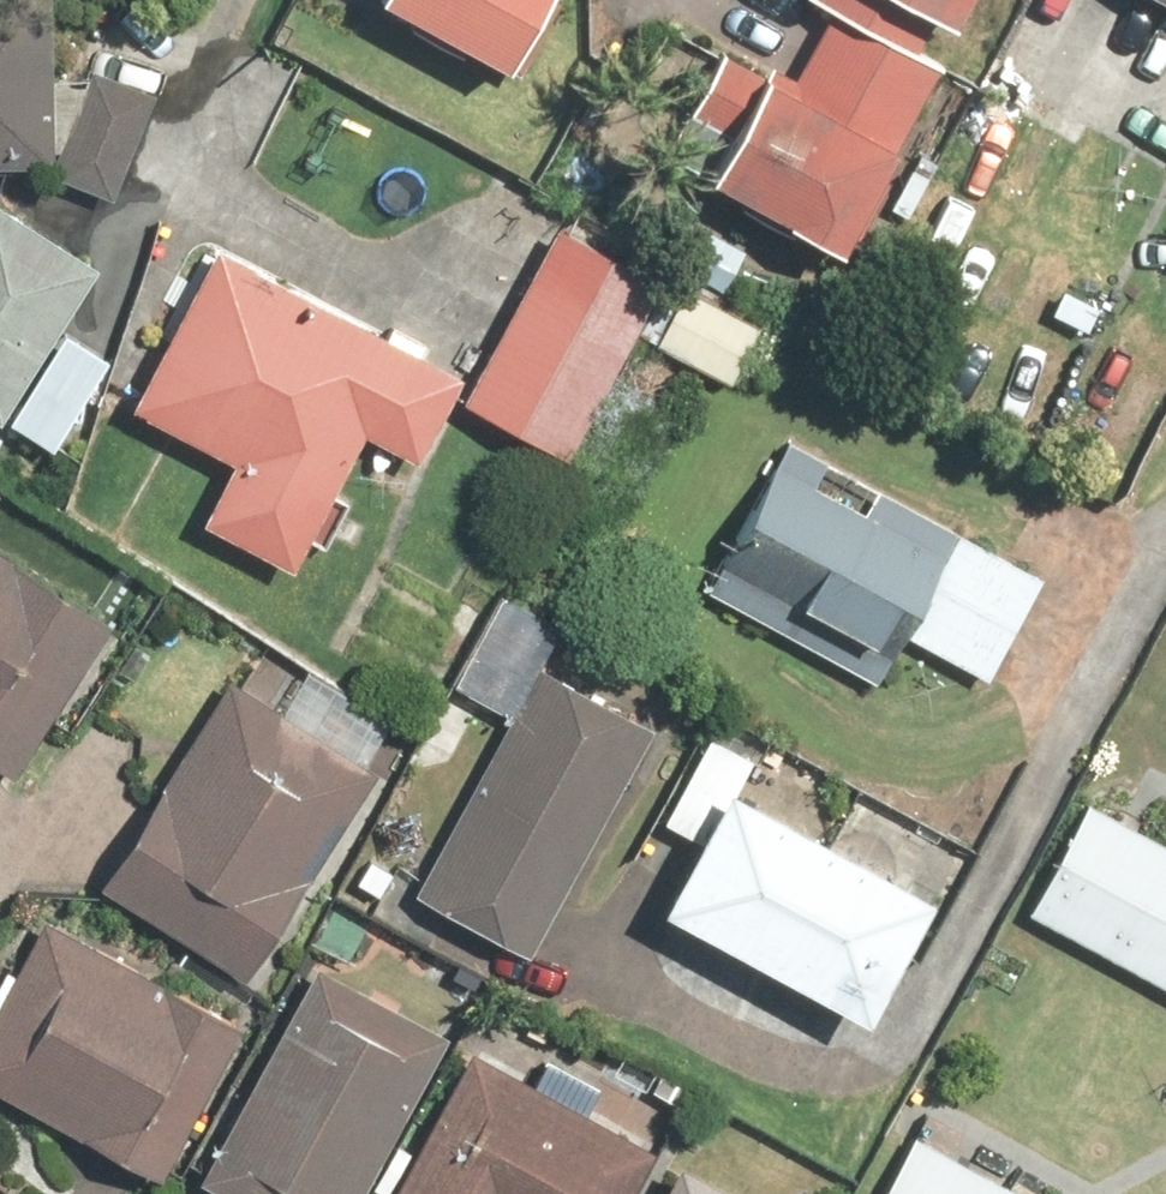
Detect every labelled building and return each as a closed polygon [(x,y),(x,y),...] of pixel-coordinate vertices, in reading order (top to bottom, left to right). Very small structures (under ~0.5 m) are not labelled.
[(68,0),(0,0),(0,162),(57,166),(68,0)] [(389,4),(540,74),(574,0),(391,0),(389,4)] [(828,1),(839,7),(961,73),(1000,0),(828,0),(828,1)] [(961,73),(839,7),(800,80),(739,47),(698,125),(747,152),(733,177),(867,249),(961,73)] [(167,95),(107,69),(62,171),(121,198),(167,95)] [(110,267),(0,199),(0,411),(65,451),(120,364),(70,333),(110,267)] [(657,342),(687,288),(569,223),(471,400),(577,458),(644,335),(657,342)] [(227,249),(140,406),(246,465),(215,520),(300,567),(374,433),(427,462),(471,385),(227,249)] [(771,332),(693,289),(661,346),(740,389),(771,332)] [(800,441),(714,593),(886,690),(917,636),(999,682),(1054,584),(800,441)] [(25,778),(123,624),(0,547),(0,763),(25,778)] [(571,619),(511,585),(456,683),(522,720),(424,895),(540,960),(668,731),(546,663),(571,619)] [(236,683),(110,888),(194,940),(183,957),(248,997),(385,775),(236,683)] [(887,1024),(953,900),(749,792),(767,758),(717,731),(668,823),(718,849),(683,915),(887,1024)] [(1039,917),(1165,988),(1165,845),(1101,808),(1039,917)] [(56,921),(24,980),(12,973),(0,994),(0,1087),(171,1181),(255,1029),(56,921)] [(328,966),(210,1184),(229,1193),(367,1193),(453,1034),(328,966)] [(667,1156),(600,1120),(616,1089),(555,1057),(539,1088),(482,1057),(409,1193),(646,1193),(667,1156)] [(888,1193),(1019,1193),(917,1139),(888,1193)] [(683,1157),(663,1193),(752,1193),(683,1157)]
